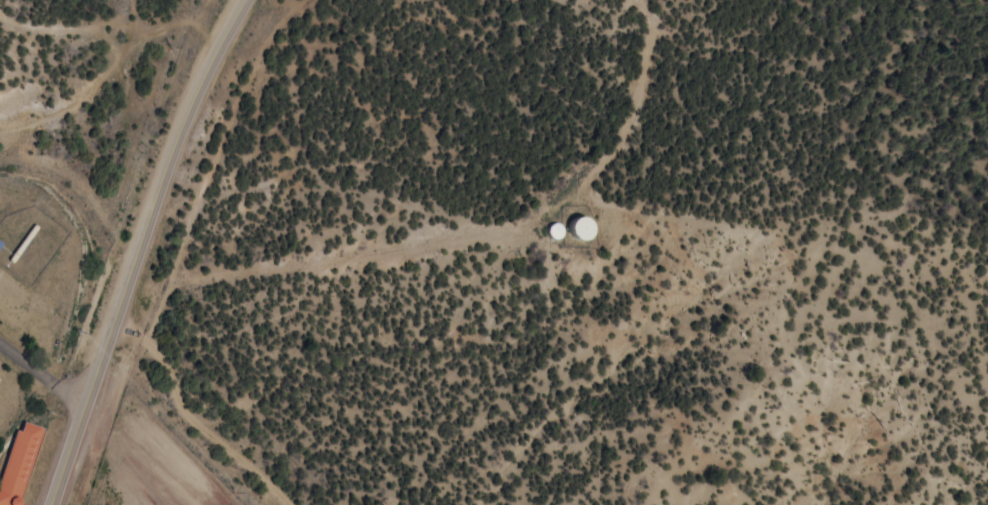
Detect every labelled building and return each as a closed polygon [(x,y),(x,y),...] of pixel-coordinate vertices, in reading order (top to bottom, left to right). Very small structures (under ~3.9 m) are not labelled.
[(590,233),(587,235),(584,237),(580,237),(576,237),(573,235),(570,232),(569,228),(569,224),(570,220),(573,217),(576,215),(580,214),(583,214),(587,216),(590,218),(592,222),(592,226),(592,229),(590,233)] [(559,235),(557,236),(554,237),(552,237),(549,236),(547,234),(546,232),(545,229),(546,227),(547,224),(549,222),(551,221),(554,221),(557,221),(559,223),(560,225),(561,227),(561,230),(561,233),(559,235)] [(41,426),(22,421),(20,428),(12,431),(0,477),(0,504),(20,504),(41,426)]
